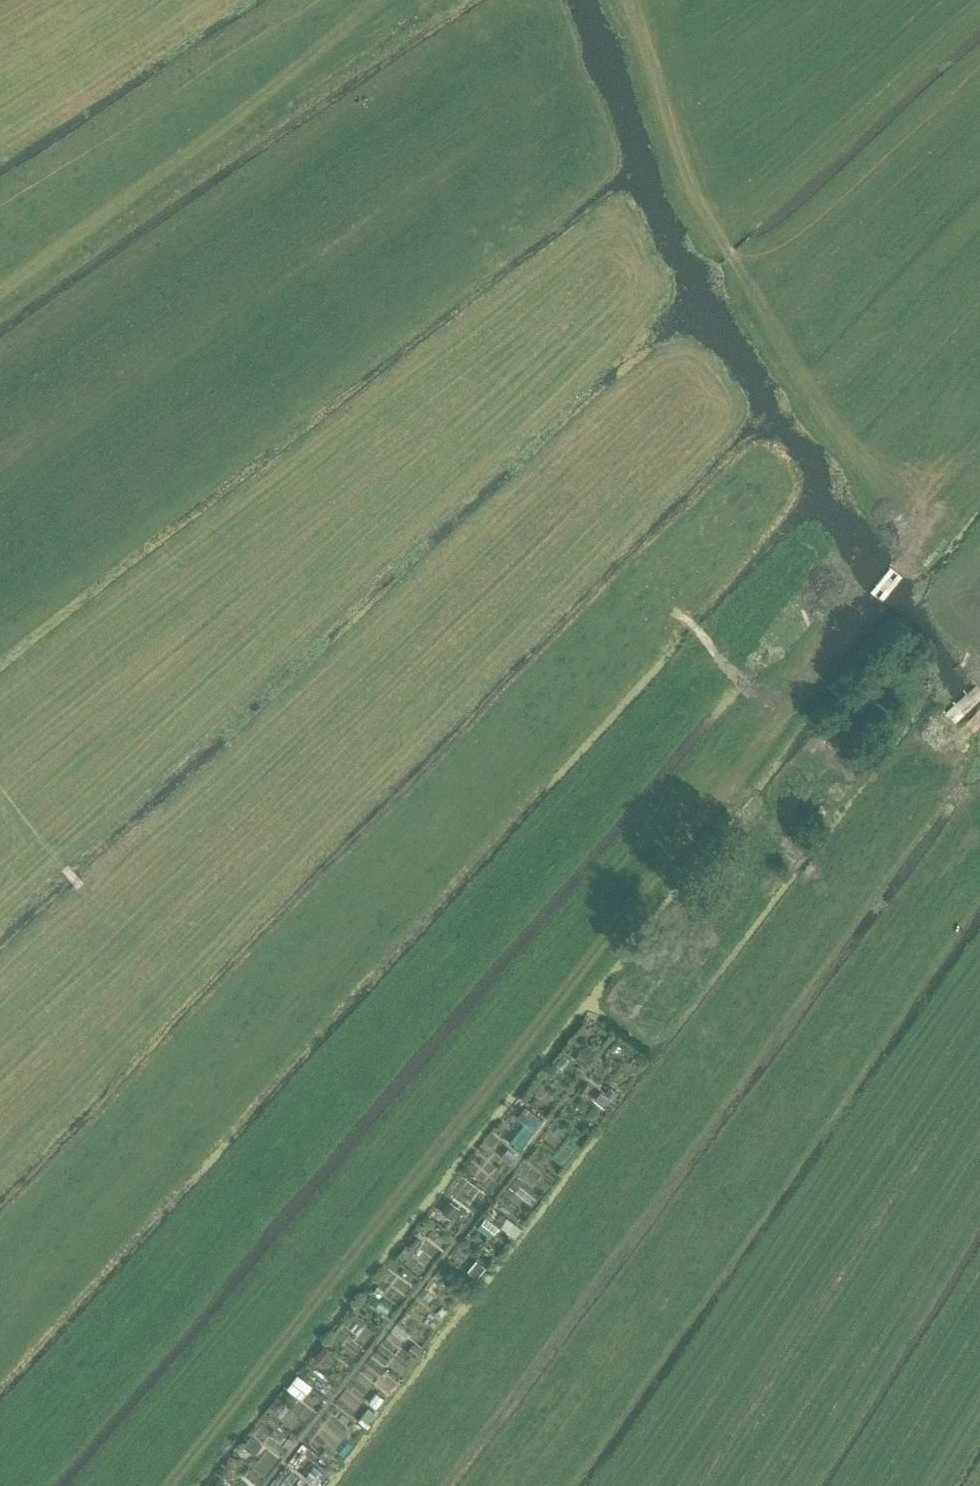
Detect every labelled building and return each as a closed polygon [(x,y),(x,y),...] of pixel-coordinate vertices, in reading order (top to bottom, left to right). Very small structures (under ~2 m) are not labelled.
[(582,1049),(575,1059),(587,1068),(594,1058),(582,1049)] [(610,1086),(605,1093),(614,1099),(619,1093),(610,1086)] [(601,1091),(596,1098),(604,1104),(609,1097),(601,1091)] [(506,1148),(498,1158),(508,1166),(516,1156),(506,1148)] [(451,1201),(442,1212),(451,1219),(460,1208),(451,1201)] [(502,1213),(495,1221),(501,1226),(507,1217),(502,1213)] [(507,1217),(501,1226),(510,1233),(508,1235),(513,1238),(521,1227),(507,1217)] [(477,1260),(468,1270),(477,1278),(486,1267),(477,1260)] [(378,1286),(373,1293),(379,1297),(384,1290),(378,1286)] [(413,1343),(407,1352),(415,1358),(422,1349),(413,1343)] [(325,1344),(314,1357),(324,1365),(334,1352),(325,1344)] [(298,1375),(287,1388),(301,1400),(312,1386),(298,1375)] [(369,1407),(361,1417),(368,1423),(376,1413),(369,1407)] [(249,1436),(241,1446),(249,1453),(257,1443),(249,1436)] [(316,1464),(306,1476),(317,1485),(326,1474),(316,1464)] [(214,1485),(231,1485),(221,1478),(214,1485)]
